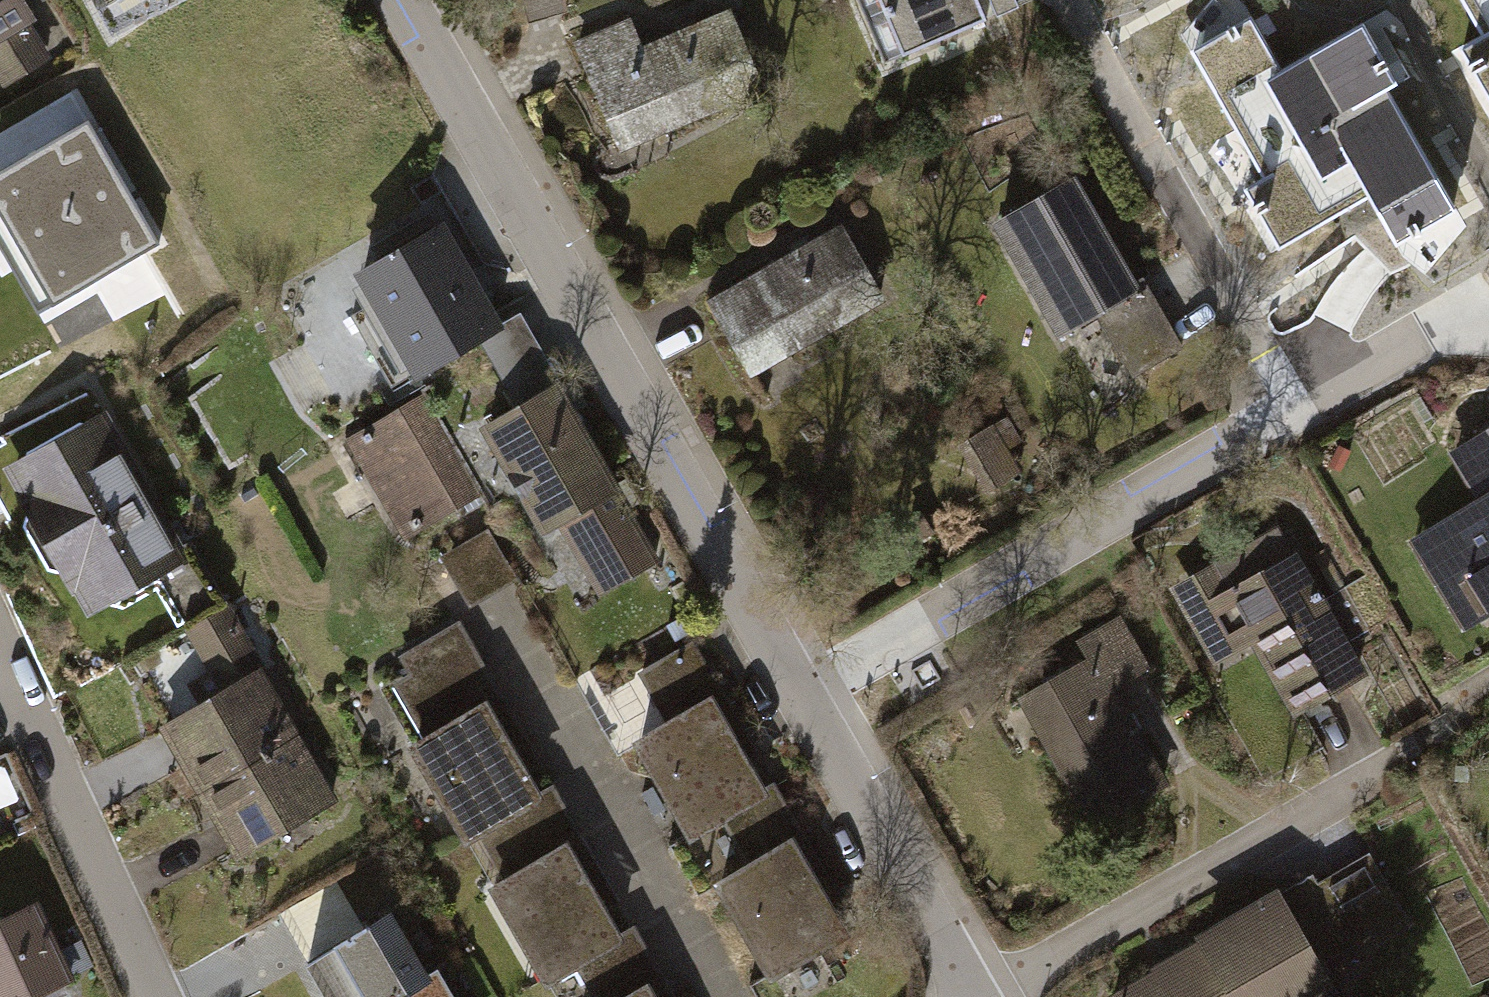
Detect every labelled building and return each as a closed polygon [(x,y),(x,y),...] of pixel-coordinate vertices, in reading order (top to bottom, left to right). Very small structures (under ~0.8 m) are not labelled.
[(16,0),(0,0),(0,70),(42,46),(16,0)] [(898,49),(979,15),(972,0),(878,0),(898,49)] [(1476,35),(1456,47),(1488,104),(1488,0),(1456,0),(1476,35)] [(731,1),(597,66),(643,161),(778,96),(731,1)] [(1248,19),(1191,52),(1266,182),(1250,191),(1281,245),(1370,194),(1396,240),(1453,207),(1388,95),(1400,88),(1363,23),(1278,71),(1248,19)] [(86,125),(6,173),(64,269),(144,222),(86,125)] [(1071,173),(991,217),(1054,333),(1095,313),(1139,288),(1133,279),(1071,173)] [(449,220),(358,270),(418,378),(509,328),(449,220)] [(845,224),(722,302),(775,384),(897,306),(845,224)] [(1142,274),(1133,279),(1139,288),(1095,313),(1130,375),(1182,345),(1142,274)] [(559,391),(496,425),(594,604),(656,570),(559,391)] [(428,401),(357,436),(409,542),(480,507),(428,401)] [(1002,418),(956,446),(983,491),(1029,464),(1002,418)] [(182,569),(102,421),(14,468),(95,616),(182,569)] [(1413,542),(1469,642),(1488,631),(1488,426),(1441,453),(1473,509),(1413,542)] [(1282,525),(1170,584),(1213,664),(1256,640),(1298,719),(1366,683),(1282,525)] [(1107,653),(1035,689),(1103,821),(1174,785),(1107,653)] [(268,668),(162,727),(235,857),(341,798),(268,668)] [(493,700),(415,743),(468,839),(546,796),(493,700)] [(719,707),(650,745),(703,840),(772,802),(719,707)] [(756,865),(809,831),(787,797),(734,832),(756,865)] [(801,840),(728,881),(781,977),(855,936),(801,840)] [(1311,873),(1279,892),(1320,963),(1370,933),(1377,944),(1410,925),(1367,850),(1316,881),(1311,873)] [(575,854),(504,888),(550,983),(622,948),(575,854)] [(1104,995),(1105,996),(1316,996),(1334,986),(1320,963),(1279,892),(1275,885),(1189,934),(1194,942),(1104,995)] [(38,913),(0,934),(0,996),(70,996),(83,990),(38,913)] [(309,977),(321,996),(448,996),(402,921),(309,977)]
